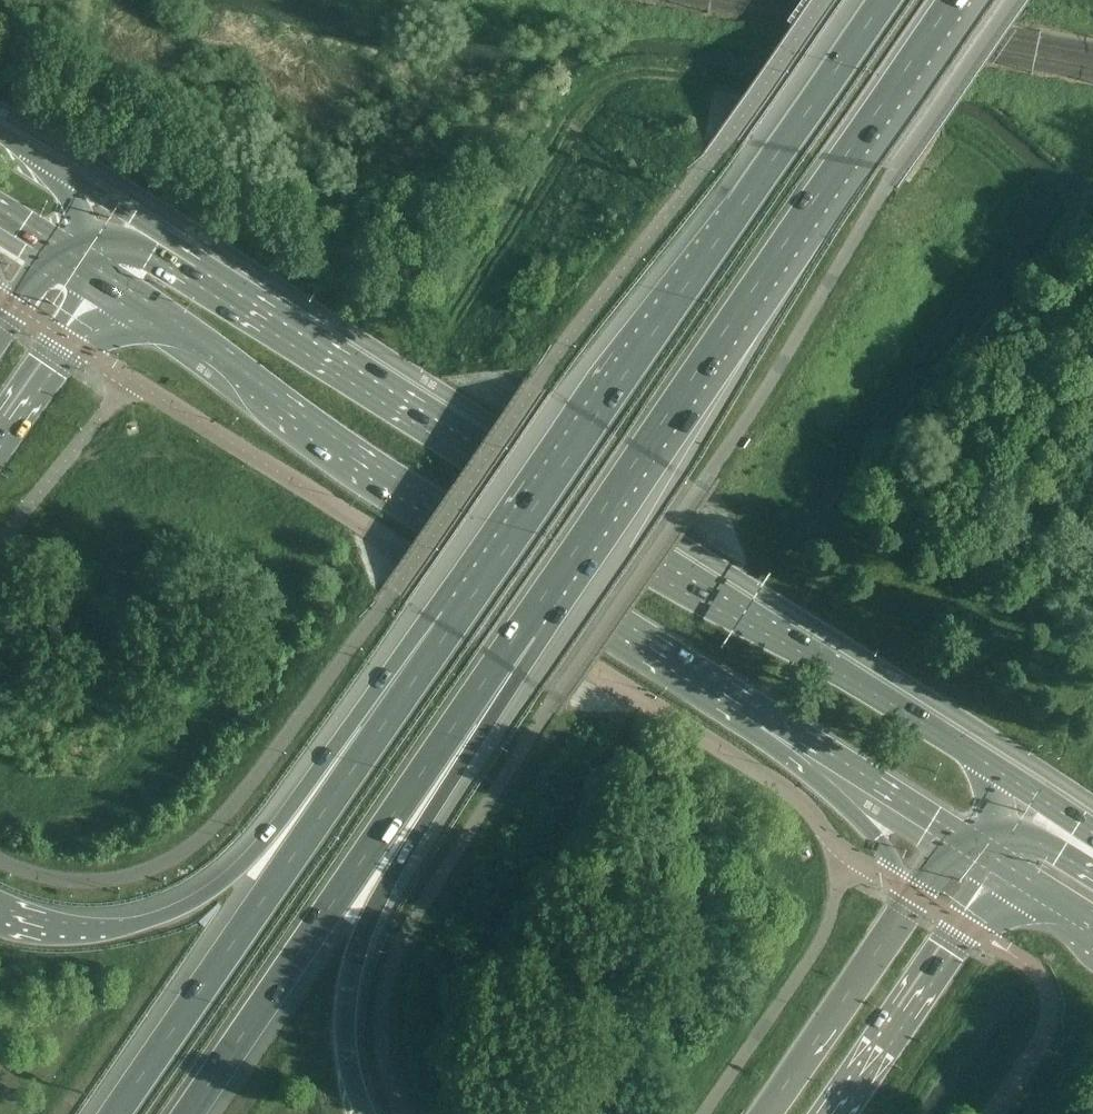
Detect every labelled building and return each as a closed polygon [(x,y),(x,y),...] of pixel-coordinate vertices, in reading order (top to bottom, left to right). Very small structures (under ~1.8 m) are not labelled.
[(820,572),(822,573),(826,576),(829,578),(835,569),(825,563),(820,572)]
